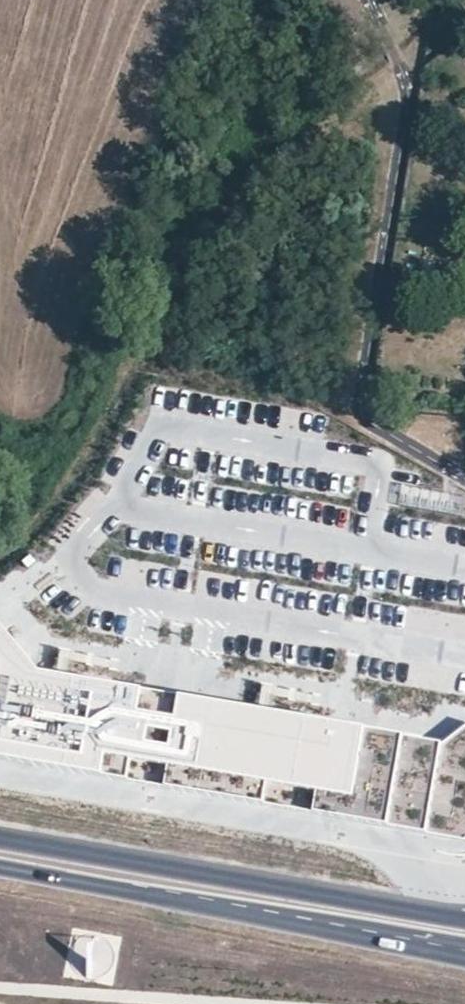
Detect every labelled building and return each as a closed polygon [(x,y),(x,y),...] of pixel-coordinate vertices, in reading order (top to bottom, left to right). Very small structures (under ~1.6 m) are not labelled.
[(0,623),(0,754),(464,837),(464,723),(441,743),(39,667),(0,623)] [(76,931),(70,976),(114,982),(120,937),(76,931)]
